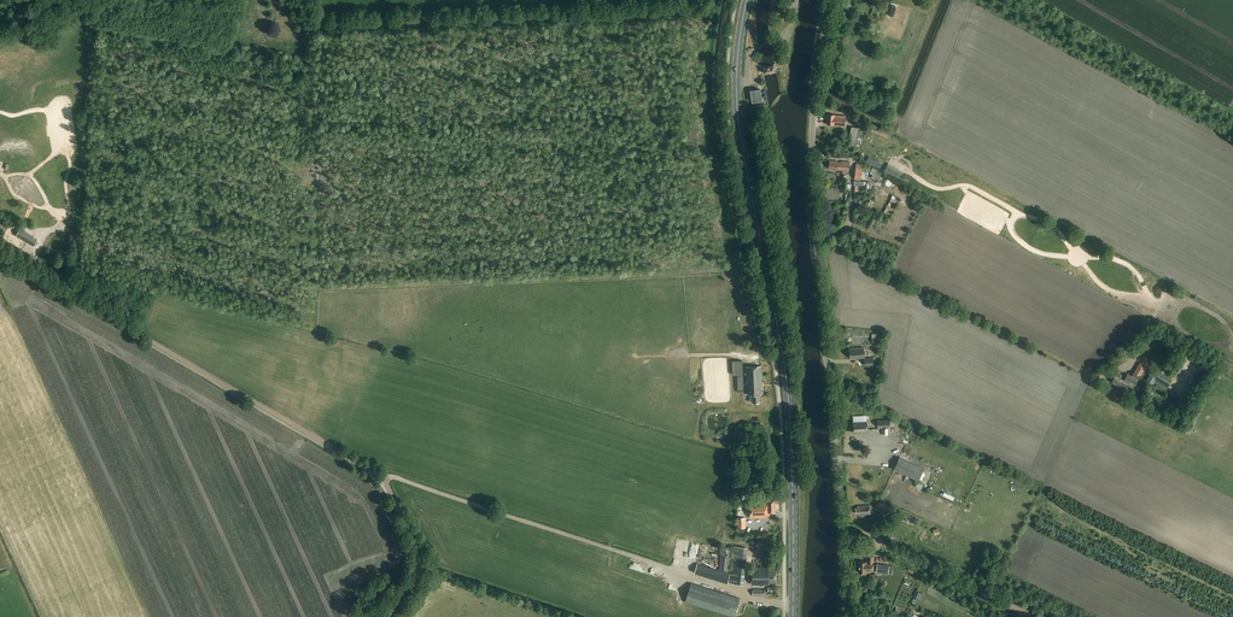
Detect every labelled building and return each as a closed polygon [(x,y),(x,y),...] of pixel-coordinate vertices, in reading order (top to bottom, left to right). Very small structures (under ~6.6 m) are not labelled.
[(29,35),(35,31),(31,25),(25,29),(29,35)] [(752,102),(763,100),(761,88),(750,90),(752,102)] [(827,124),(845,125),(845,116),(834,115),(834,114),(827,114),(827,124)] [(851,134),(848,148),(858,150),(863,129),(852,126),(851,130),(850,134),(851,134)] [(846,141),(848,129),(841,128),(840,140),(846,141)] [(864,160),(863,161),(865,163),(880,170),(883,164),(869,157),(869,156),(867,155),(867,156),(866,156),(864,155),(862,159),(864,160)] [(842,163),(837,162),(837,161),(830,160),(829,168),(836,169),(836,170),(840,170),(840,172),(843,172),(843,174),(849,174),(850,162),(842,162),(842,163)] [(872,177),(883,184),(887,175),(873,168),(870,173),(873,174),(872,177)] [(854,184),(855,184),(855,191),(858,191),(859,185),(863,185),(863,186),(866,186),(865,190),(862,189),(861,193),(870,195),(872,182),(864,181),(854,180),(854,184)] [(879,207),(877,210),(888,215),(894,202),(891,200),(885,210),(879,207)] [(29,247),(33,241),(21,234),(17,241),(26,246),(26,245),(29,247)] [(856,358),(865,357),(865,356),(864,347),(849,348),(848,348),(849,358),(856,357),(856,358)] [(742,360),(732,361),(733,375),(743,374),(742,360)] [(760,402),(760,394),(761,394),(761,388),(762,388),(761,365),(746,366),(747,394),(749,394),(749,399),(752,399),(753,402),(760,402)] [(1154,369),(1147,380),(1153,383),(1154,380),(1159,384),(1160,382),(1167,386),(1171,380),(1154,369)] [(1118,388),(1123,391),(1126,393),(1131,384),(1127,382),(1129,380),(1135,383),(1137,379),(1138,379),(1140,374),(1134,371),(1131,375),(1127,373),(1125,378),(1124,381),(1115,376),(1111,382),(1116,384),(1115,385),(1119,387),(1118,388)] [(853,422),(854,432),(868,431),(868,421),(853,422)] [(894,469),(918,480),(924,468),(899,457),(894,469)] [(750,518),(768,517),(768,513),(776,512),(775,498),(767,498),(767,500),(750,501),(750,518)] [(870,513),(870,505),(858,506),(858,507),(856,507),(856,513),(858,513),(858,514),(870,513)] [(737,527),(746,527),(745,517),(737,517),(737,527)] [(730,571),(732,544),(720,543),(718,570),(730,571)] [(734,546),(733,551),(730,582),(744,583),(747,548),(734,546)] [(873,562),(873,556),(867,556),(867,562),(866,561),(858,561),(858,572),(866,572),(866,571),(873,571),(873,562)] [(877,563),(876,572),(888,574),(889,565),(877,563)] [(769,568),(769,565),(767,565),(767,566),(751,566),(751,583),(769,583),(769,581),(777,581),(776,568),(769,568)] [(739,599),(691,584),(685,602),(733,616),(734,616),(739,599)]
